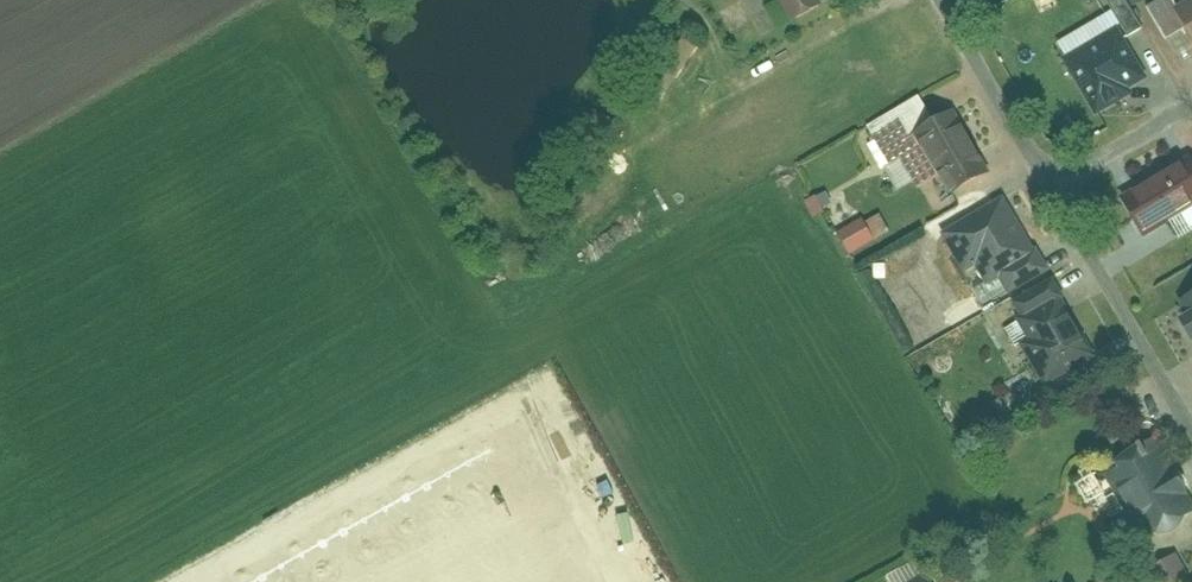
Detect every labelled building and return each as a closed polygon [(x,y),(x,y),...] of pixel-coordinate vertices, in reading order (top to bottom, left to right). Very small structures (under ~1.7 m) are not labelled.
[(1182,8),(1173,13),(1191,47),(1191,7),(1184,12),(1182,8)] [(1119,42),(1076,67),(1100,110),(1143,85),(1119,42)] [(945,191),(978,171),(948,122),(932,131),(914,101),(864,131),(885,166),(899,157),(914,183),(934,171),(945,191)] [(1142,191),(1162,225),(1191,208),(1191,166),(1191,164),(1142,191)] [(1040,267),(1004,206),(941,244),(953,264),(969,255),(985,282),(993,277),(1001,291),(1040,267)] [(844,256),(887,234),(876,213),(833,235),(844,256)] [(1094,358),(1050,286),(1010,310),(1038,358),(1032,362),(1047,386),(1094,358)] [(1154,442),(1113,464),(1147,526),(1188,503),(1154,442)] [(1157,562),(1164,581),(1181,575),(1173,556),(1157,562)]
